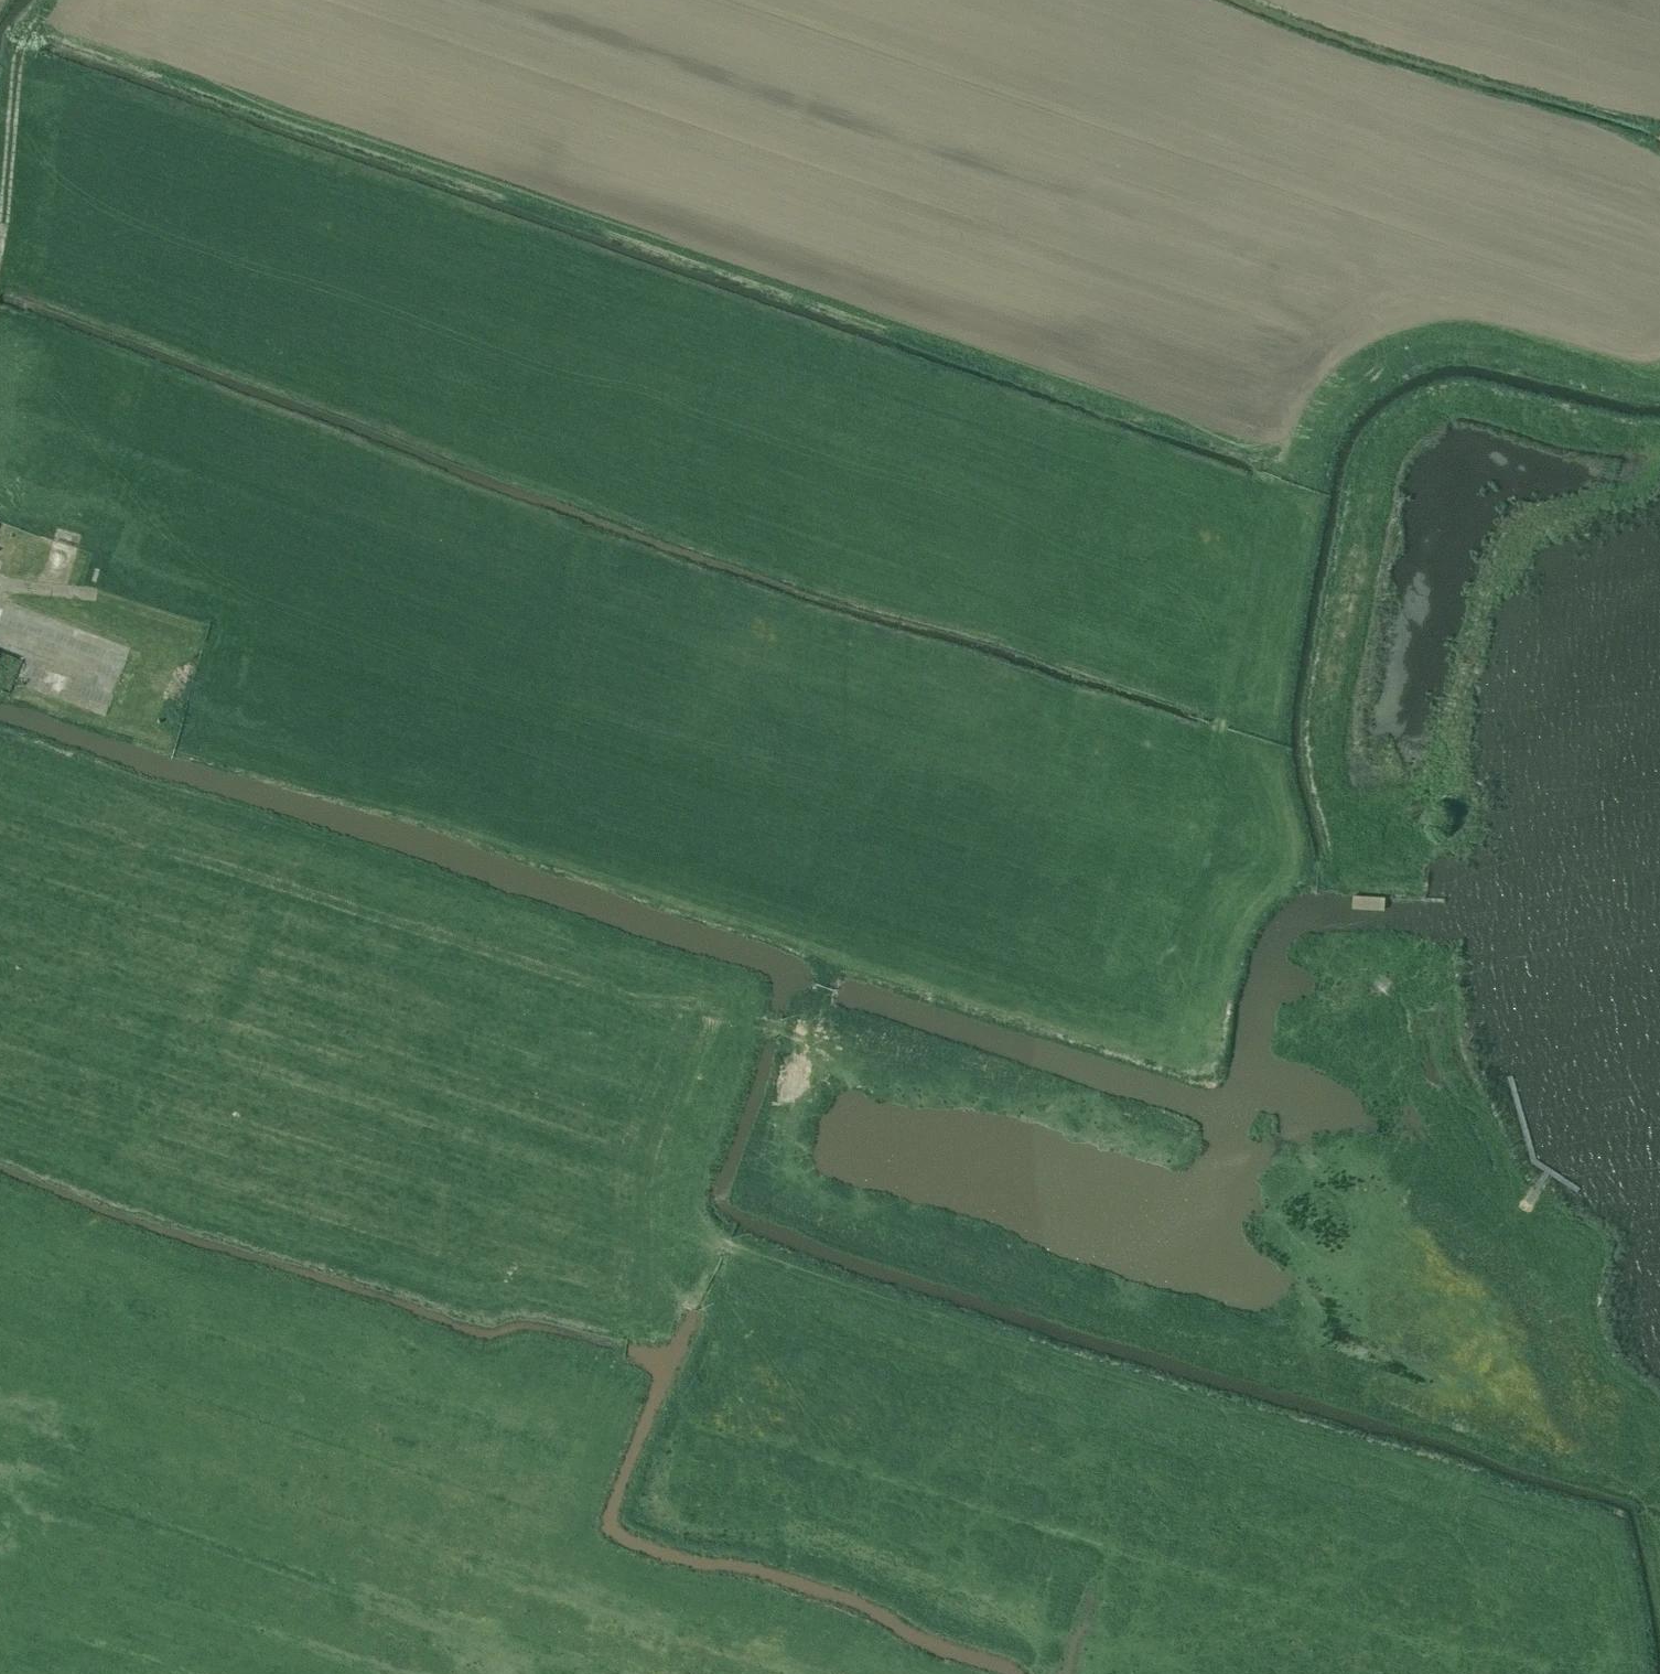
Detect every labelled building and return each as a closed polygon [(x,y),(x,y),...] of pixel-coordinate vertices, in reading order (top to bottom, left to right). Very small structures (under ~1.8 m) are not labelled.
[(1384,911),(1385,898),(1352,896),(1352,909),(1384,911)]
